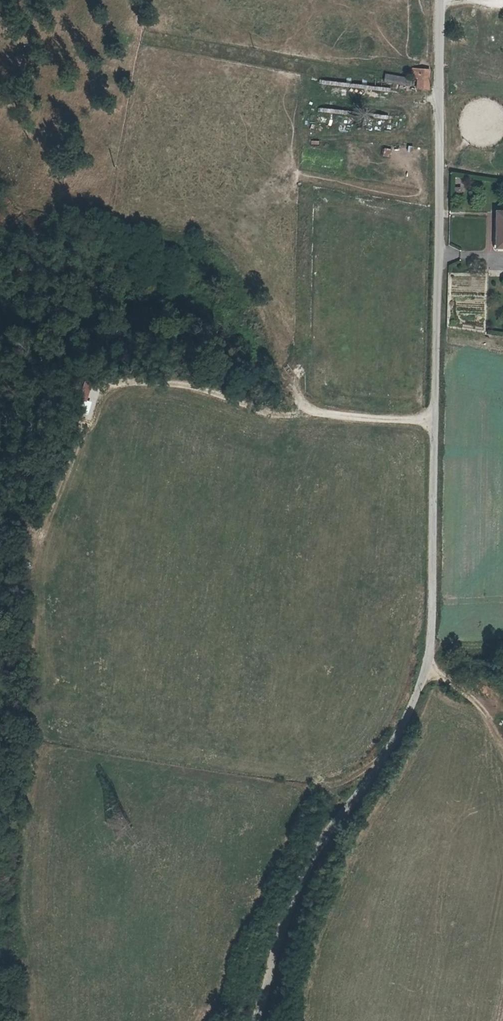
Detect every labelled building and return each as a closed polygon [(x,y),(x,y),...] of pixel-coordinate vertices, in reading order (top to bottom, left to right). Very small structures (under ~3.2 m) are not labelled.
[(429,68),(414,68),(413,89),(429,90),(429,68)] [(384,83),(409,84),(409,75),(384,75),(384,83)] [(391,157),(392,148),(383,147),(382,155),(391,157)] [(474,186),(471,178),(461,181),(464,189),(474,186)] [(306,393),(302,399),(315,408),(319,403),(306,393)]
